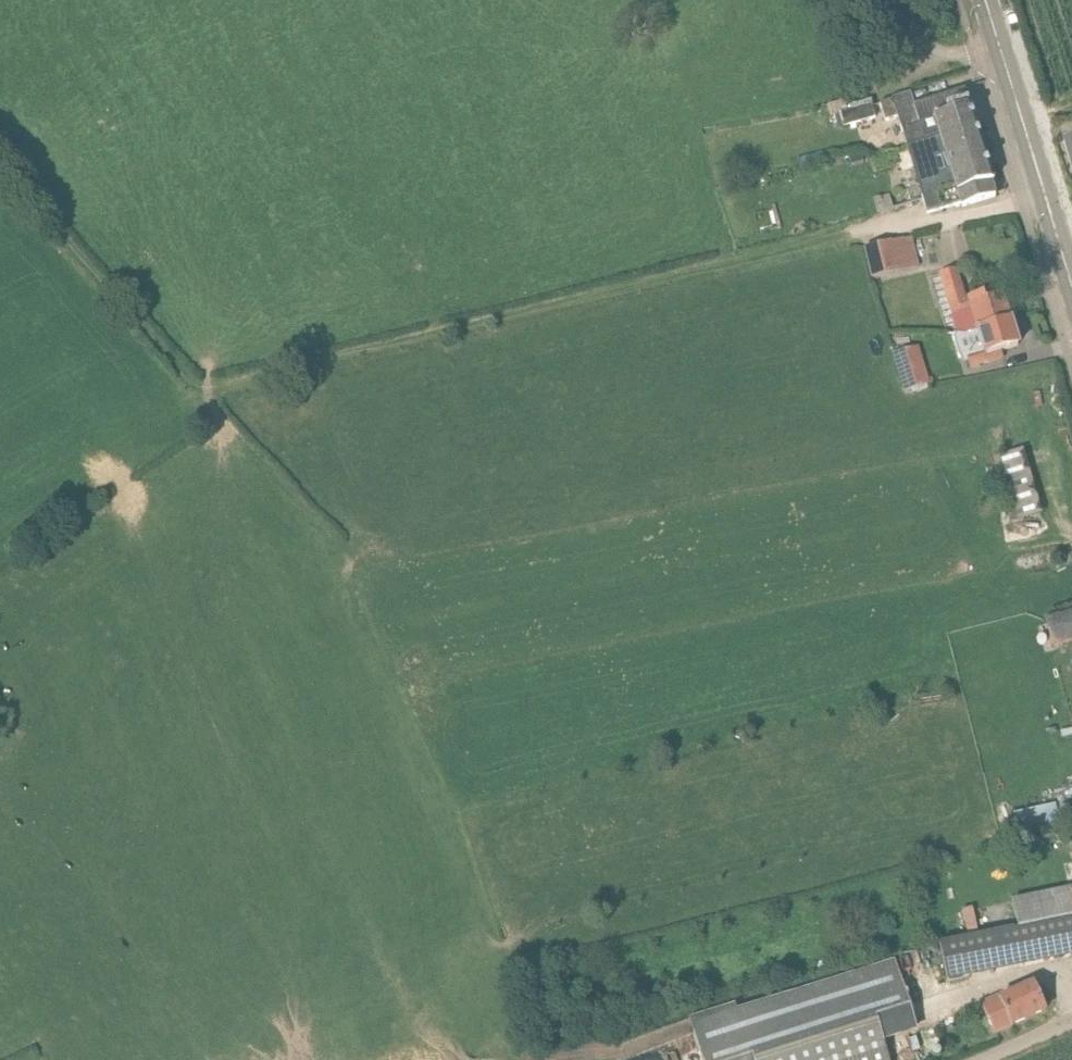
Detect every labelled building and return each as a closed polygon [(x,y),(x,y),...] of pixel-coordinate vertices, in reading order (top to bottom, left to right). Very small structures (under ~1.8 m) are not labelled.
[(976,126),(965,89),(914,104),(911,92),(892,98),(892,99),(880,103),(885,121),(897,117),(901,129),(907,145),(923,141),(940,136),(941,139),(957,134),(957,131),(976,126)] [(843,128),(875,118),(871,105),(839,114),(843,128)] [(919,163),(922,173),(924,179),(917,181),(922,197),(927,214),(962,204),(962,206),(995,196),(991,183),(993,182),(985,154),(976,126),(957,131),(957,134),(941,139),(940,136),(923,141),(907,145),(913,164),(919,163)] [(1064,141),(1071,169),(1071,138),(1064,141)] [(847,156),(850,165),(862,162),(860,153),(847,156)] [(890,243),(890,242),(865,248),(873,279),(918,267),(911,238),(903,240),(890,243)] [(959,335),(964,335),(1010,321),(1002,295),(985,300),(984,294),(964,300),(955,269),(941,273),(959,335)] [(1018,346),(1010,321),(964,335),(970,354),(967,355),(970,368),(1003,358),(1001,352),(1018,346)] [(893,354),(904,391),(927,383),(917,347),(893,354)] [(1035,472),(1029,474),(1024,450),(997,456),(1012,526),(1045,519),(1035,472)] [(1071,641),(1071,614),(1046,621),(1053,646),(1071,641)] [(1021,827),(1061,822),(1060,807),(1019,811),(1021,827)] [(1069,890),(1068,888),(1012,899),(1018,928),(1071,916),(1071,890),(1069,890)] [(984,918),(994,926),(1009,906),(999,898),(984,918)] [(1018,928),(939,945),(948,983),(1071,956),(1071,916),(1018,928)] [(688,1020),(701,1059),(890,1059),(878,1024),(912,1013),(894,959),(737,1010),(735,1004),(688,1020)] [(1036,988),(1034,984),(1000,999),(998,996),(983,1003),(985,1007),(983,1008),(994,1034),(1046,1010),(1038,993),(1039,993),(1036,988)]
